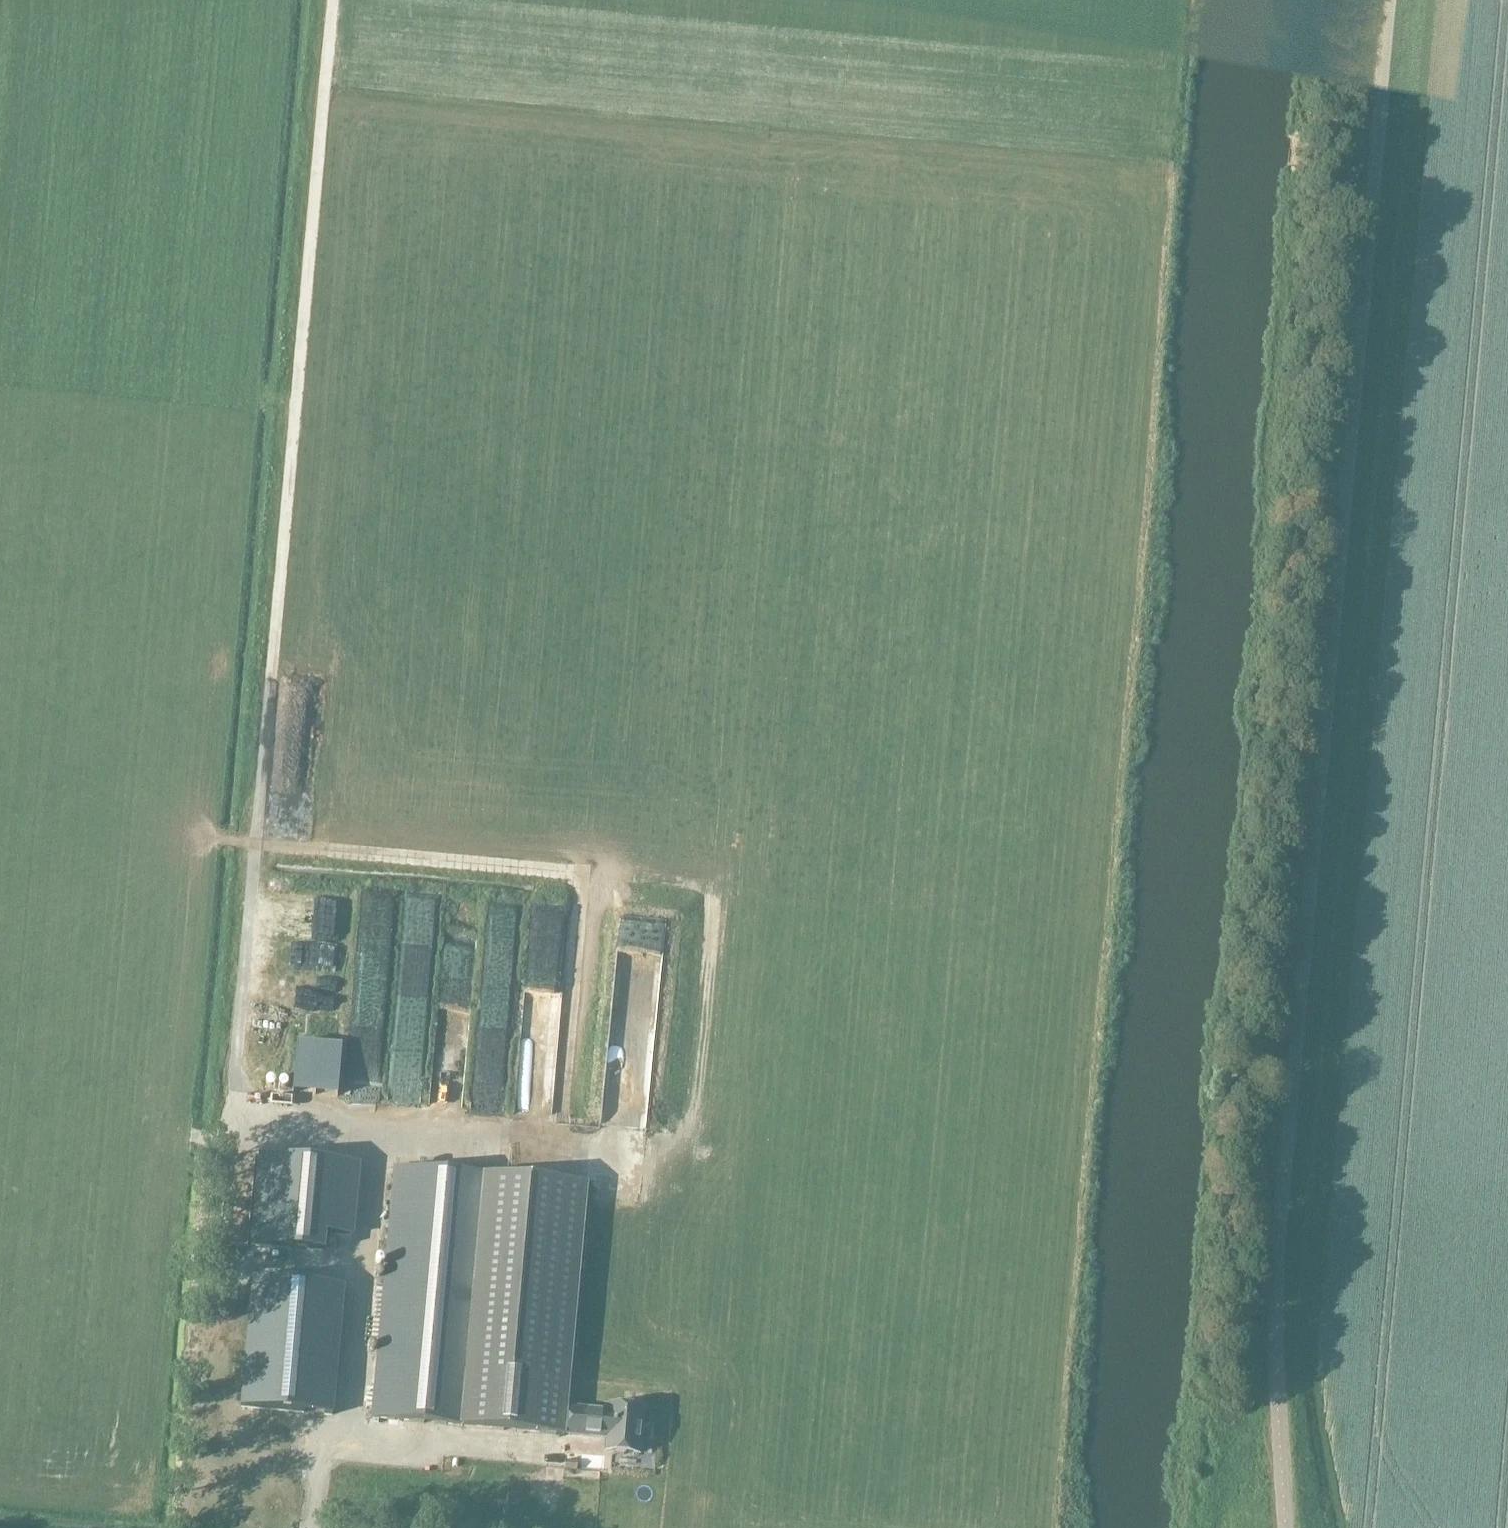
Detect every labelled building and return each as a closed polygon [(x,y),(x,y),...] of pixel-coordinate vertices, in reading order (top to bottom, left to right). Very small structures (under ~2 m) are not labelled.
[(331,921),(332,899),(307,898),(307,920),(331,921)] [(405,932),(417,931),(416,898),(395,899),(396,923),(404,923),(405,932)] [(518,981),(544,981),(546,902),(520,901),(518,981)] [(498,955),(499,909),(475,908),(474,955),(498,955)] [(370,913),(352,912),(351,956),(369,957),(370,913)] [(451,1036),(453,943),(430,942),(429,1036),(451,1036)] [(251,1038),(250,1015),(241,1015),(242,1038),(251,1038)] [(527,1113),(527,1084),(532,1084),(533,1030),(508,1029),(507,1113),(527,1113)] [(490,1112),(492,1036),(463,1035),(461,1111),(490,1112)] [(446,1100),(448,1069),(424,1068),(422,1099),(446,1100)] [(263,1155),(255,1243),(322,1250),(324,1233),(348,1235),(355,1164),(331,1161),(263,1155)] [(587,1184),(462,1173),(395,1167),(372,1419),(470,1427),(564,1436),(587,1184)] [(343,1286),(251,1278),(240,1407),(332,1415),(343,1286)] [(649,1425),(649,1416),(646,1413),(642,1413),(642,1409),(609,1406),(609,1412),(570,1408),(568,1435),(606,1439),(605,1451),(639,1454),(641,1427),(645,1428),(649,1425)] [(566,1469),(576,1469),(576,1461),(566,1461),(566,1469)] [(553,1481),(561,1481),(562,1469),(553,1469),(553,1481)]
